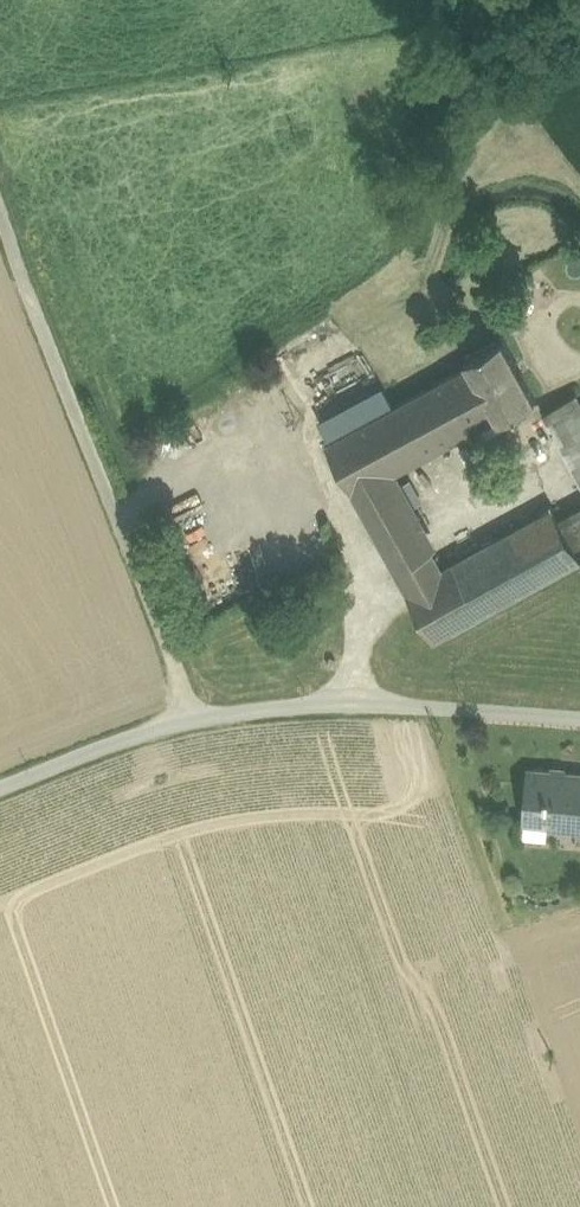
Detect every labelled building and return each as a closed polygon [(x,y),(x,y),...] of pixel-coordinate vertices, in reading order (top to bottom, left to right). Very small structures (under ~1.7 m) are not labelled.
[(502,336),(465,356),(469,363),(495,412),(498,416),(535,397),(502,336)] [(319,377),(340,415),(382,393),(361,354),(319,377)] [(495,412),(469,363),(327,441),(386,550),(423,528),(391,467),(495,412)] [(543,411),(568,454),(579,448),(579,391),(543,411)] [(568,454),(579,476),(579,448),(568,454)] [(444,567),(432,544),(393,564),(434,639),(579,559),(579,554),(562,523),(553,506),(444,567)] [(562,523),(579,554),(579,512),(562,523)] [(432,544),(423,528),(386,550),(393,564),(432,544)] [(535,769),(533,784),(527,784),(524,821),(579,826),(579,773),(535,769)] [(533,784),(535,769),(528,769),(527,784),(533,784)]
